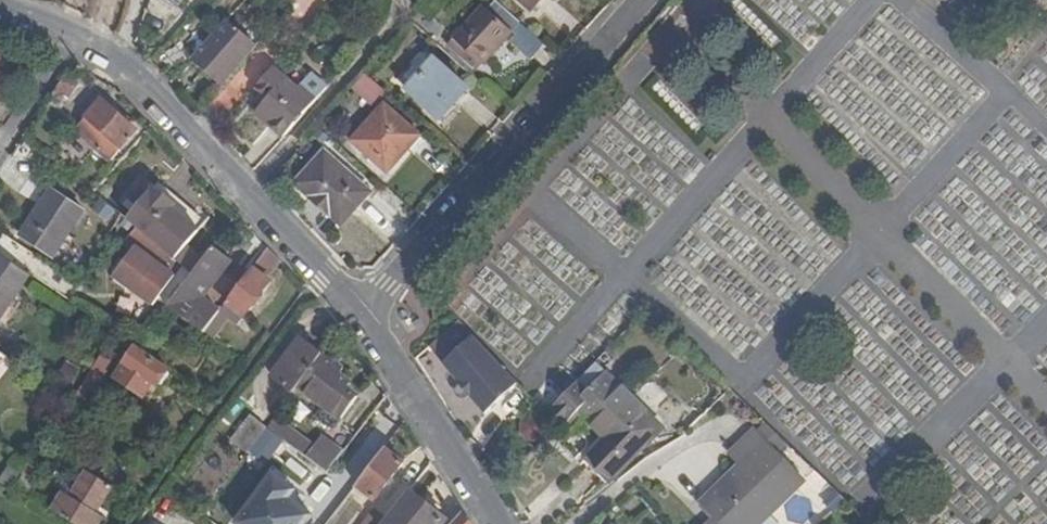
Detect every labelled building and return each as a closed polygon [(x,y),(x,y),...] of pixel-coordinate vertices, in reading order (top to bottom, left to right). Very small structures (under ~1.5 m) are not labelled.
[(543,0),(523,0),(534,10),(543,0)] [(497,1),(489,10),(514,32),(515,31),(522,23),(497,1)] [(487,63),(514,32),(489,10),(485,7),(452,44),(477,66),(483,59),(487,63)] [(194,57),(224,83),(257,45),(227,19),(194,57)] [(533,59),(546,44),(522,23),(515,31),(519,34),(513,40),(533,59)] [(439,116),(467,84),(428,50),(401,82),(439,116)] [(10,77),(0,72),(3,67),(2,66),(0,65),(0,99),(10,77)] [(257,113),(285,137),(318,98),(302,85),(299,89),(274,68),(261,83),(274,95),(270,100),(257,113)] [(375,106),(387,92),(374,80),(366,74),(353,88),(375,106)] [(71,100),(77,89),(63,81),(53,97),(63,102),(66,98),(71,100)] [(256,88),(270,100),(274,95),(261,83),(256,88)] [(112,162),(138,131),(102,101),(76,133),(112,162)] [(389,172),(422,135),(386,104),(354,141),(389,172)] [(338,208),(349,219),(371,193),(326,152),(298,183),(313,196),(311,199),(331,216),(338,208)] [(159,182),(155,187),(177,205),(175,208),(201,229),(207,222),(159,182)] [(127,219),(176,260),(201,229),(175,208),(177,205),(155,187),(127,219)] [(54,260),(86,211),(53,189),(20,237),(54,260)] [(343,226),(349,219),(338,208),(331,216),(343,226)] [(233,258),(215,245),(193,275),(169,308),(205,332),(221,310),(204,297),(233,258)] [(276,259),(268,247),(221,310),(205,332),(213,337),(229,315),(240,322),(272,280),(267,275),(276,259)] [(154,306),(175,277),(136,248),(125,263),(121,261),(114,271),(114,281),(126,289),(128,286),(154,306)] [(0,255),(0,322),(31,276),(0,255)] [(228,300),(253,267),(242,259),(217,292),(228,300)] [(429,346),(485,415),(518,383),(459,320),(429,346)] [(298,387),(322,355),(301,339),(272,377),(294,393),(298,387)] [(159,387),(169,370),(136,349),(115,381),(145,400),(154,385),(159,387)] [(343,369),(322,354),(322,355),(298,387),(342,419),(358,397),(347,389),(350,384),(351,383),(339,375),(343,369)] [(101,355),(76,394),(89,402),(114,363),(101,355)] [(606,375),(596,365),(552,411),(568,426),(581,412),(608,438),(590,457),(613,480),(662,431),(606,375)] [(354,377),(343,369),(339,375),(351,383),(354,377)] [(347,389),(358,397),(361,391),(350,384),(347,389)] [(231,441),(248,455),(267,429),(250,416),(231,441)] [(327,473),(344,451),(322,436),(314,445),(276,417),(267,429),(327,473)] [(805,480),(756,430),(732,454),(744,467),(706,504),(726,523),(760,523),(805,480)] [(386,449),(329,523),(348,523),(368,498),(375,502),(403,462),(386,449)] [(113,487),(87,471),(71,496),(64,492),(52,510),(75,523),(101,523),(105,517),(97,512),(113,487)] [(291,501),(281,495),(289,486),(274,475),(238,523),(309,523),(314,517),(291,501)] [(281,495),(291,501),(297,492),(289,486),(281,495)] [(409,492),(387,520),(383,523),(444,523),(447,521),(409,492)] [(387,520),(374,510),(363,523),(383,523),(387,520)] [(462,514),(453,523),(469,523),(462,514)]
